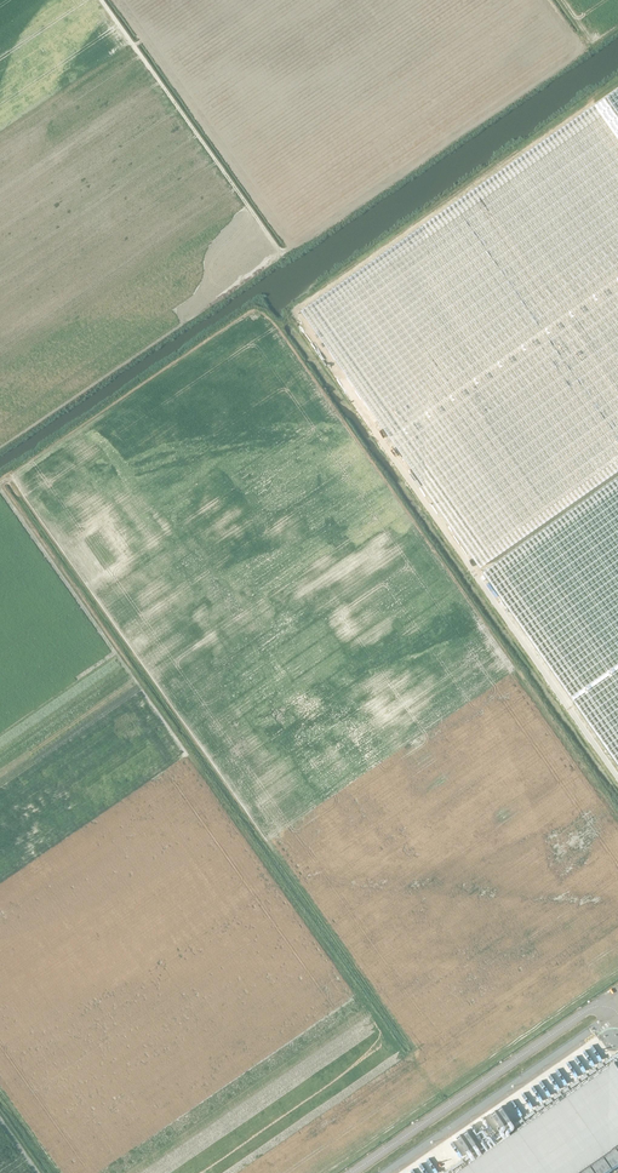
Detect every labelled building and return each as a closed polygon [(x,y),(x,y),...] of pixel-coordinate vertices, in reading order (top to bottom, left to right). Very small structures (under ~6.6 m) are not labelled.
[(594,104),(617,138),(617,88),(594,104)] [(486,572),(598,731),(617,759),(617,479),(486,572)] [(449,1172),(572,1172),(617,1141),(617,1060),(616,1058),(449,1172)]
